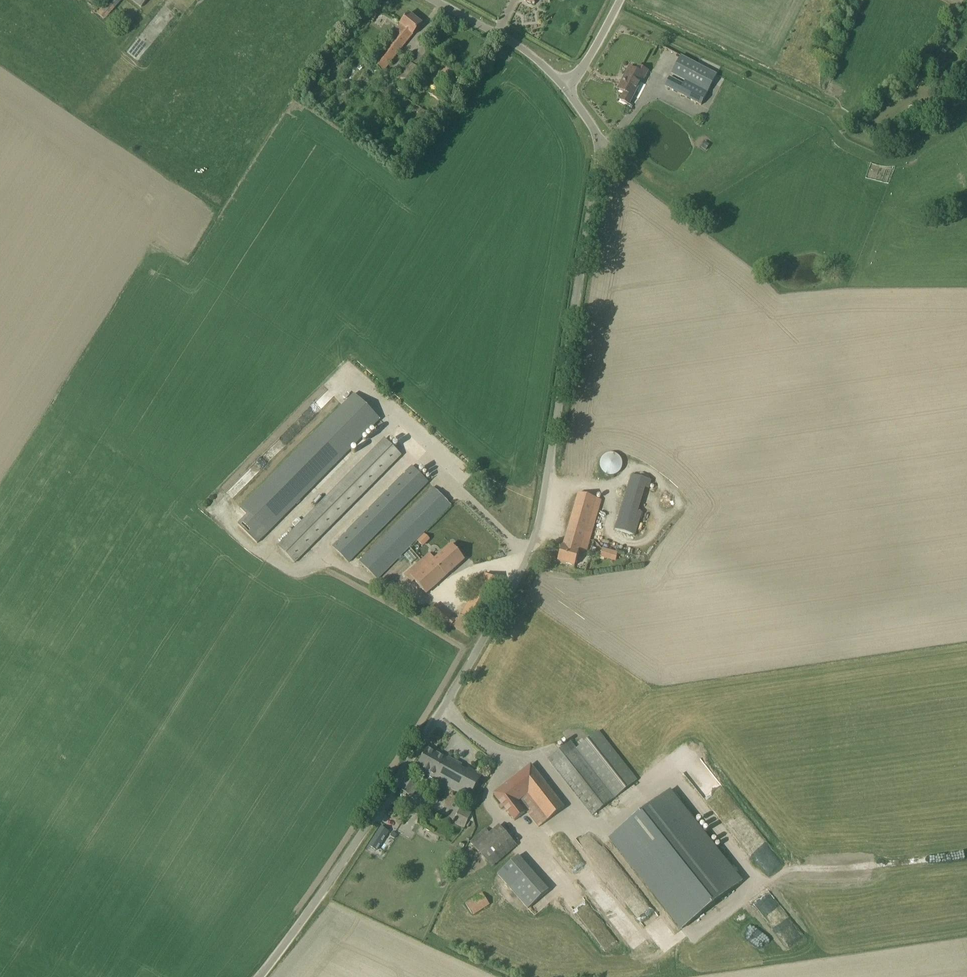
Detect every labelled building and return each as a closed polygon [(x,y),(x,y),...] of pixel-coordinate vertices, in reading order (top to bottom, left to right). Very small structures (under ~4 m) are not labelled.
[(107,3),(98,13),(105,19),(114,9),(107,3)] [(413,35),(422,24),(409,13),(400,25),(401,25),(396,31),(398,33),(373,65),(383,72),(412,35),(413,35)] [(932,43),(927,50),(931,54),(937,47),(932,43)] [(943,45),(939,50),(944,55),(949,51),(943,45)] [(943,57),(939,53),(935,58),(930,53),(923,61),(933,70),(940,62),(939,62),(943,57)] [(671,74),(685,81),(684,85),(669,77),(665,86),(701,105),(717,75),(681,56),(671,74)] [(638,66),(636,71),(629,67),(625,75),(626,76),(619,89),(625,92),(621,100),(629,105),(644,76),(645,76),(648,71),(638,66)] [(420,108),(417,113),(424,119),(428,113),(420,108)] [(704,142),(700,147),(706,151),(709,145),(704,142)] [(238,525),(257,543),(380,419),(354,394),(240,509),(247,516),(238,525)] [(383,438),(278,545),(296,563),(401,456),(383,438)] [(619,474),(620,455),(601,455),(601,474),(619,474)] [(349,562),(428,482),(412,467),(339,541),(340,541),(334,547),(349,562)] [(634,535),(641,512),(638,511),(646,487),(649,488),(651,480),(632,475),(615,529),(634,535)] [(377,579),(451,505),(433,488),(360,562),(377,579)] [(600,500),(578,493),(563,546),(562,546),(558,561),(574,566),(579,551),(586,553),(599,508),(598,507),(600,500)] [(430,553),(423,559),(408,573),(413,579),(426,594),(465,560),(452,544),(435,559),(430,553)] [(602,547),(599,557),(616,562),(619,552),(602,547)] [(575,748),(570,742),(548,759),(593,816),(637,780),(598,731),(575,748)] [(445,758),(427,748),(417,767),(435,777),(433,779),(469,798),(481,775),(468,769),(467,771),(461,767),(462,765),(445,756),(445,758)] [(531,765),(498,791),(494,793),(493,794),(502,804),(499,806),(502,809),(504,807),(515,821),(527,811),(539,827),(565,807),(531,765)] [(398,788),(402,791),(411,797),(418,786),(405,777),(398,788)] [(669,791),(610,838),(682,929),(741,882),(669,791)] [(460,807),(453,822),(465,828),(471,813),(460,807)] [(470,842),(474,847),(492,868),(517,845),(499,824),(489,833),(486,829),(470,842)] [(381,826),(370,845),(377,849),(388,831),(381,826)] [(548,890),(518,855),(497,873),(528,908),(548,890)] [(465,904),(473,915),(490,905),(482,893),(465,904)]
